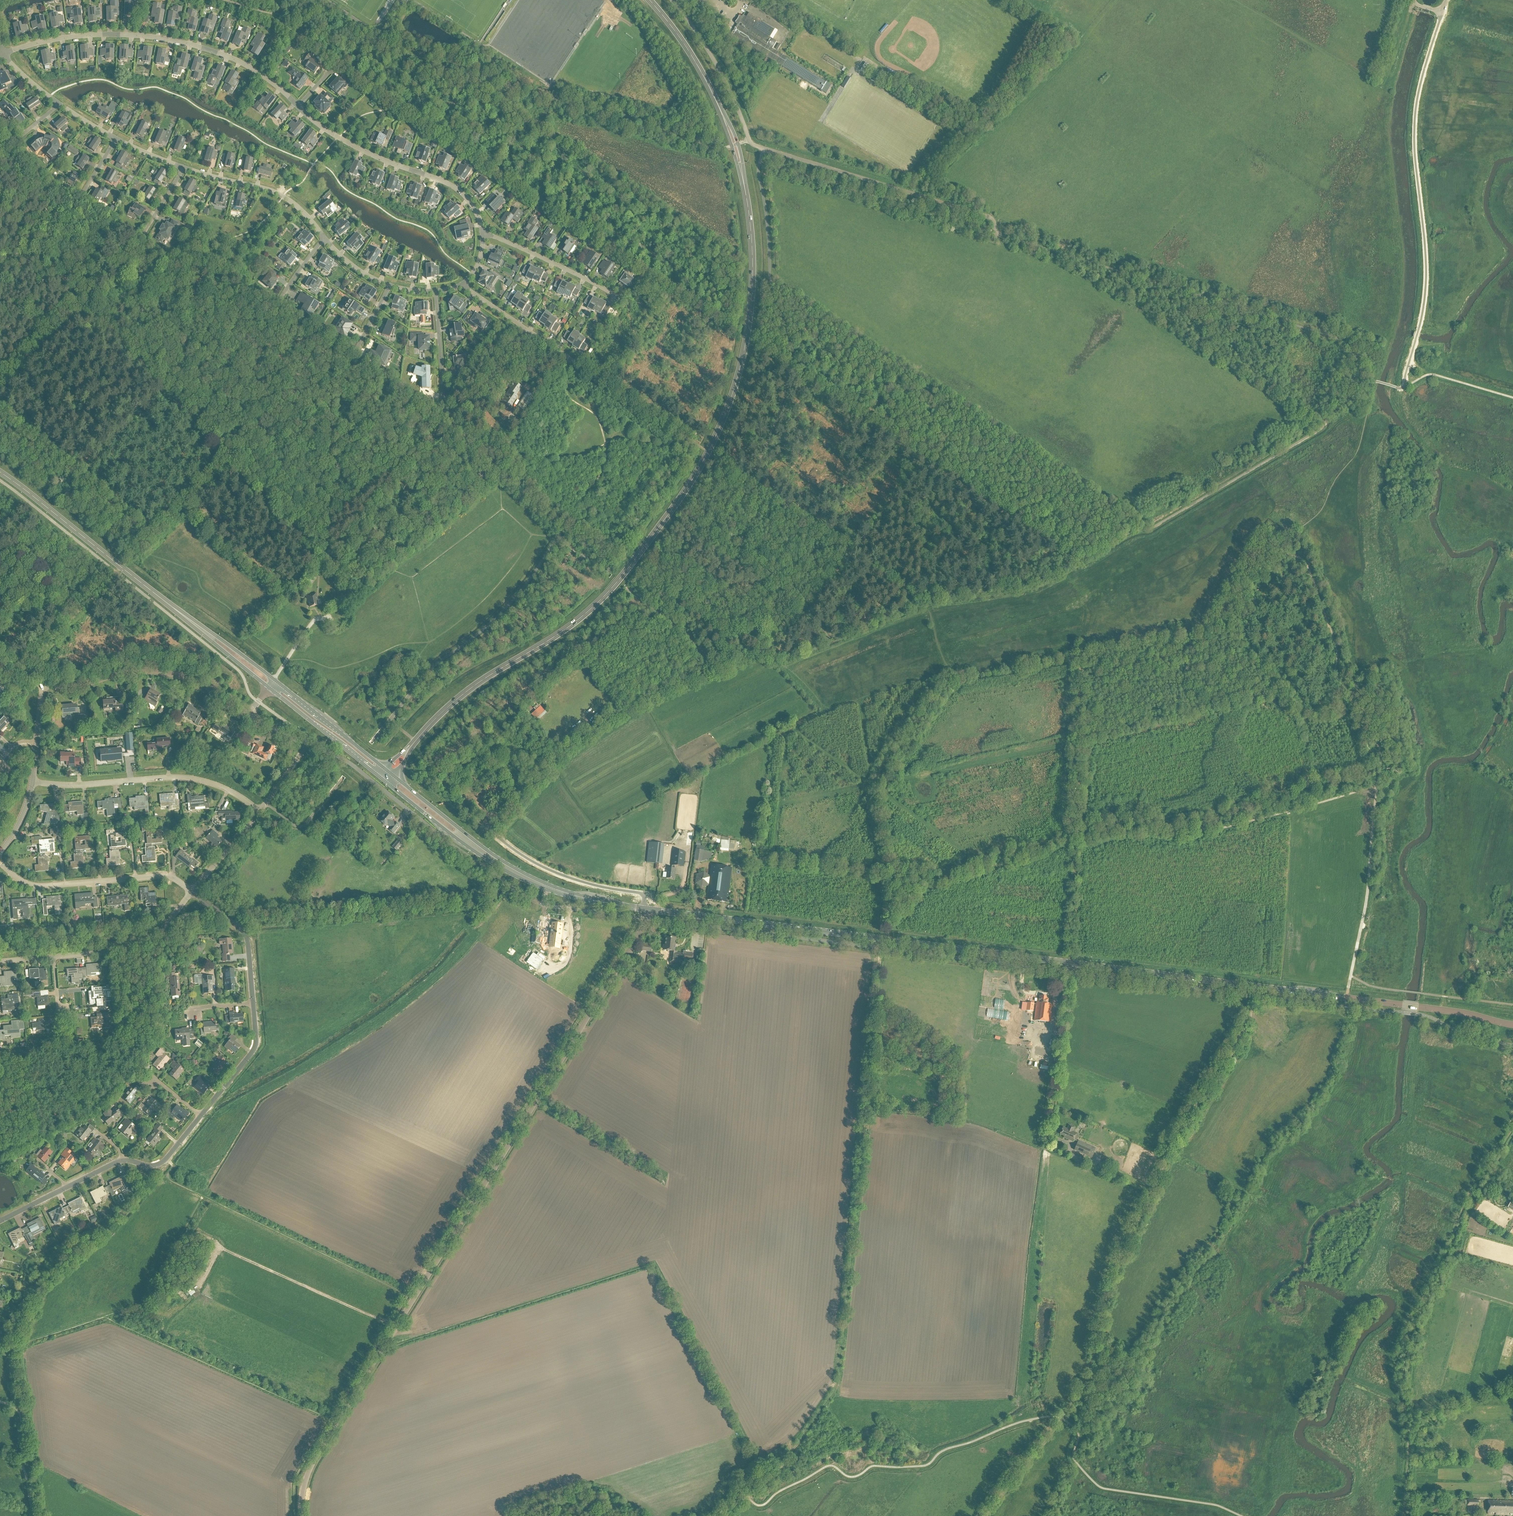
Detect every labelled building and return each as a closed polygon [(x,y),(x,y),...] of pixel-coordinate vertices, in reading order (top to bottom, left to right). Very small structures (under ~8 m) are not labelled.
[(136,0),(130,0),(130,4),(125,3),(125,16),(131,17),(132,11),(136,11),(136,7),(137,7),(137,2),(136,2),(136,0)] [(113,2),(113,3),(111,3),(111,9),(107,9),(107,22),(114,22),(114,16),(118,16),(118,11),(119,11),(118,7),(118,2),(113,2)] [(160,6),(158,5),(159,4),(154,4),(153,9),(152,9),(152,13),(152,18),(156,18),(155,24),(161,25),(163,12),(159,12),(160,6)] [(180,13),(181,8),(177,7),(177,8),(175,8),(174,14),(169,13),(167,26),(174,27),(175,21),(179,22),(180,18),(181,13),(180,13)] [(93,8),(88,9),(90,23),(96,22),(96,18),(97,18),(97,19),(101,18),(100,11),(100,9),(96,9),(96,12),(97,13),(95,13),(95,9),(93,9),(93,8)] [(67,9),(68,18),(69,18),(69,22),(73,21),(73,20),(75,20),(75,25),(82,24),(80,10),(76,10),(76,11),(74,11),(67,12),(67,9)] [(190,25),(188,30),(195,32),(197,22),(198,18),(194,17),(195,12),(193,12),(194,11),(189,10),(188,15),(187,15),(186,19),(187,19),(186,24),(190,25)] [(145,13),(141,18),(147,23),(151,17),(145,13)] [(735,23),(736,23),(738,24),(731,35),(826,94),(831,86),(772,49),(777,42),(772,39),(778,31),(749,13),(747,18),(743,16),(741,19),(739,17),(738,19),(738,20),(737,21),(736,22),(735,23)] [(60,24),(64,23),(62,16),(59,17),(59,18),(57,18),(57,14),(55,15),(55,14),(50,15),(53,29),(59,28),(58,23),(60,23),(60,24)] [(208,23),(204,21),(200,34),(207,35),(208,30),(212,31),(214,27),(216,23),(215,23),(216,18),(212,16),(212,17),(210,16),(208,23)] [(37,29),(37,28),(38,28),(39,32),(46,31),(42,17),(38,18),(38,19),(36,19),(37,23),(36,23),(36,22),(32,23),(33,30),(37,29)] [(221,29),(219,33),(223,35),(221,40),(227,42),(231,32),(227,31),(230,23),(228,22),(224,20),(222,25),(220,29),(221,29)] [(14,29),(15,34),(16,34),(17,39),(23,37),(22,33),(24,32),(24,33),(28,32),(26,25),(22,26),(22,27),(21,28),(20,24),(18,24),(14,25),(15,29),(14,29)] [(233,45),(239,47),(241,42),(245,43),(247,39),(247,40),(249,36),(248,35),(250,30),(246,29),(244,29),(242,34),(238,33),(233,45)] [(262,37),(262,36),(259,34),(256,38),(255,38),(253,42),(254,42),(251,46),(255,48),(252,53),(257,57),(264,46),(260,43),(264,38),(262,37)] [(89,51),(88,51),(88,47),(81,47),(81,52),(81,57),(82,57),(82,61),(86,61),(86,60),(88,60),(88,56),(90,56),(90,57),(94,57),(93,50),(89,50),(89,51)] [(108,61),(113,61),(113,56),(114,52),(113,52),(113,47),(106,47),(106,51),(105,51),(105,50),(101,50),(101,57),(105,57),(105,56),(106,56),(106,60),(108,60),(108,61)] [(120,57),(120,61),(124,62),(124,61),(126,61),(127,57),(128,57),(128,58),(132,58),(132,51),(129,51),(128,52),(127,52),(127,48),(121,47),(121,52),(120,52),(119,57),(120,57)] [(62,60),(66,59),(66,58),(68,58),(68,62),(70,62),(70,63),(75,62),(74,58),(75,57),(74,53),(73,48),(66,49),(67,53),(66,53),(65,52),(62,53),(62,60)] [(143,62),(145,62),(145,63),(149,64),(151,50),(144,49),(144,53),(142,53),(143,52),(139,52),(138,59),(142,59),(142,58),(143,58),(143,62)] [(166,57),(165,56),(165,52),(159,51),(158,56),(157,56),(156,60),(157,60),(156,65),(161,66),(161,65),(163,65),(164,61),(165,62),(165,63),(169,64),(170,57),(166,56),(166,57)] [(49,65),(51,65),(50,61),(51,61),(52,62),(55,61),(54,54),(50,55),(50,56),(49,56),(48,52),(42,53),(43,58),(42,58),(43,62),(44,62),(45,67),(49,66),(49,65)] [(319,67),(317,65),(319,62),(309,55),(304,62),(308,65),(306,67),(307,68),(306,69),(309,71),(310,70),(315,74),(319,67)] [(175,69),(174,74),(178,75),(178,74),(180,75),(182,69),(186,70),(189,57),(183,56),(181,61),(177,60),(176,64),(175,64),(174,69),(175,69)] [(203,72),(204,68),(200,66),(202,61),(195,59),(192,71),(196,73),(194,79),(196,79),(196,80),(200,81),(201,76),(202,76),(203,72)] [(866,74),(870,66),(865,63),(861,71),(866,74)] [(207,84),(211,85),(212,85),(214,85),(216,80),(220,81),(225,69),(219,67),(216,72),(212,71),(211,75),(210,74),(208,79),(209,79),(207,84)] [(293,85),(299,90),(307,78),(301,74),(300,75),(292,68),(289,73),(294,77),(293,78),(294,81),(295,82),(293,85)] [(875,83),(881,73),(876,70),(870,80),(875,83)] [(5,85),(10,82),(10,83),(11,82),(10,82),(5,73),(5,72),(5,73),(0,73),(0,93),(7,89),(5,86),(5,85)] [(226,91),(228,92),(227,93),(231,95),(234,91),(237,87),(236,87),(238,83),(235,81),(237,76),(232,72),(225,83),(229,86),(226,91)] [(330,88),(335,93),(338,89),(340,91),(341,91),(343,88),(344,89),(345,89),(350,84),(342,77),(339,80),(338,79),(337,79),(336,78),(334,81),(333,80),(331,83),(333,85),(330,88)] [(845,89),(851,79),(847,77),(841,87),(845,89)] [(316,106),(315,107),(320,112),(322,110),(324,112),(329,105),(328,104),(332,100),(327,95),(323,99),(320,97),(316,101),(316,100),(312,103),(316,106)] [(257,104),(253,109),(257,111),(259,112),(263,107),(266,110),(274,100),(269,96),(265,100),(262,97),(259,101),(259,100),(256,104),(257,104)] [(29,104),(26,106),(30,111),(40,104),(36,99),(34,101),(32,98),(27,101),(29,104)] [(3,111),(4,110),(8,115),(10,114),(14,119),(15,118),(20,124),(25,119),(21,114),(19,115),(15,109),(14,111),(10,105),(8,106),(4,101),(0,104),(0,107),(3,111)] [(100,108),(96,113),(107,119),(109,116),(111,117),(117,106),(115,104),(112,108),(110,107),(109,109),(108,108),(104,106),(102,109),(100,108)] [(274,112),(274,113),(271,116),(274,119),(275,118),(276,120),(279,117),(280,118),(279,119),(282,121),(287,116),(284,114),(283,113),(285,110),(281,106),(277,109),(274,112)] [(119,120),(116,124),(122,127),(124,124),(127,125),(131,118),(128,117),(128,116),(127,116),(128,114),(124,112),(123,114),(122,113),(122,114),(119,113),(116,118),(119,120)] [(54,126),(58,131),(61,129),(63,132),(67,128),(65,125),(67,123),(63,118),(54,126)] [(290,133),(291,134),(291,135),(294,138),(297,134),(298,135),(301,131),(300,131),(304,127),(299,123),(296,126),(295,125),(295,124),(292,122),(288,127),(291,130),(291,129),(292,130),(290,133)] [(136,129),(139,130),(136,135),(142,138),(144,134),(145,134),(147,130),(146,130),(148,126),(142,123),(141,124),(138,123),(136,129)] [(156,131),(154,137),(157,138),(155,143),(161,146),(163,142),(164,142),(167,143),(170,136),(166,134),(160,131),(159,133),(156,131)] [(377,144),(382,147),(386,139),(389,140),(392,134),(386,131),(384,137),(381,135),(380,137),(374,134),(371,143),(376,145),(377,144)] [(311,144),(310,145),(313,147),(317,141),(314,139),(314,140),(313,139),(315,135),(310,132),(301,143),(305,146),(306,145),(307,146),(309,143),(311,144)] [(46,156),(52,161),(56,155),(57,154),(58,153),(58,152),(58,151),(59,150),(59,149),(59,148),(59,147),(59,146),(59,145),(58,144),(58,143),(58,142),(57,142),(57,141),(57,140),(56,140),(56,139),(55,138),(54,138),(54,137),(53,137),(52,137),(52,136),(51,136),(50,139),(49,138),(48,138),(47,138),(45,138),(44,138),(44,140),(43,140),(41,140),(40,140),(39,141),(38,141),(37,142),(36,143),(30,148),(35,154),(40,149),(41,148),(42,148),(42,147),(43,147),(44,147),(45,147),(46,147),(47,148),(48,148),(48,149),(49,149),(49,150),(49,151),(49,152),(49,153),(48,154),(48,153),(46,156)] [(183,145),(185,141),(184,141),(185,139),(181,137),(180,139),(179,139),(178,140),(175,139),(173,145),(176,146),(174,151),(180,153),(182,149),(183,150),(185,146),(183,145)] [(398,138),(398,137),(394,148),(398,150),(397,154),(401,155),(403,150),(405,151),(410,153),(412,146),(407,144),(406,144),(407,142),(398,138)] [(91,146),(89,149),(94,152),(101,142),(96,139),(94,141),(91,139),(88,144),(91,146)] [(214,151),(213,150),(214,148),(210,147),(209,149),(208,149),(207,153),(206,153),(204,157),(206,157),(205,161),(211,163),(212,158),(215,159),(217,153),(214,152),(214,151)] [(419,161),(426,164),(430,150),(424,148),(423,150),(419,149),(416,158),(420,159),(419,161)] [(116,163),(122,166),(123,163),(126,165),(129,160),(126,158),(128,156),(122,152),(116,163)] [(226,162),(225,167),(231,169),(232,164),(234,165),(235,161),(233,160),(234,156),(228,154),(228,156),(225,155),(223,161),(226,162)] [(440,169),(446,171),(452,158),(445,155),(444,158),(440,156),(436,165),(440,166),(440,169)] [(76,162),(79,164),(77,166),(82,170),(89,160),(84,156),(82,159),(79,157),(76,162)] [(245,166),(244,171),(250,173),(251,168),(252,169),(253,164),(252,164),(253,160),(246,159),(246,160),(243,160),(242,166),(245,166)] [(350,175),(356,178),(357,175),(361,177),(365,169),(361,167),(362,164),(356,161),(350,175)] [(258,174),(270,177),(271,171),(268,170),(269,167),(264,165),(263,169),(260,168),(258,174)] [(459,177),(465,181),(472,169),(466,165),(465,167),(461,165),(456,173),(460,175),(459,177)] [(68,183),(73,186),(79,176),(69,169),(65,175),(71,178),(68,183)] [(154,182),(158,185),(160,183),(160,184),(167,173),(162,170),(160,173),(157,171),(154,175),(157,177),(154,182)] [(106,181),(111,184),(113,182),(116,183),(119,178),(116,177),(117,174),(112,171),(106,181)] [(373,185),(379,188),(385,174),(378,171),(377,174),(373,172),(370,181),(374,182),(373,185)] [(398,181),(399,179),(392,177),(387,191),(394,193),(395,190),(399,192),(402,183),(398,181)] [(475,190),(480,195),(491,185),(483,177),(474,185),(477,188),(475,190)] [(184,194),(188,197),(192,191),(195,193),(198,188),(194,186),(196,183),(190,180),(184,191),(185,191),(184,194)] [(418,198),(422,187),(415,185),(414,187),(410,185),(407,194),(411,196),(410,198),(416,200),(414,205),(419,206),(421,199),(418,198)] [(100,191),(97,190),(97,189),(91,198),(98,203),(101,198),(104,200),(109,192),(102,188),(100,191)] [(143,198),(149,201),(155,191),(150,188),(148,190),(145,188),(142,193),(145,195),(143,198)] [(441,197),(436,195),(437,193),(431,190),(426,200),(425,204),(432,206),(433,204),(437,206),(441,197)] [(217,195),(216,195),(215,201),(215,202),(217,203),(220,204),(219,206),(224,208),(225,203),(224,203),(225,201),(226,201),(227,197),(226,197),(227,192),(220,191),(220,194),(217,193),(217,195)] [(245,196),(238,195),(237,200),(234,199),(234,200),(231,200),(230,207),(233,207),(232,210),(242,212),(243,205),(244,205),(245,201),(244,200),(245,196)] [(492,206),(490,208),(492,209),(491,210),(494,212),(496,213),(498,210),(499,211),(498,211),(499,211),(503,208),(502,208),(501,207),(505,203),(499,198),(498,200),(496,199),(497,198),(493,195),(487,202),(490,205),(491,205),(492,206)] [(185,202),(180,199),(174,210),(179,213),(178,214),(182,216),(184,212),(187,207),(187,208),(189,204),(185,201),(185,202)] [(323,216),(325,214),(328,218),(337,210),(329,201),(318,210),(323,216)] [(460,210),(456,204),(454,206),(451,203),(444,209),(447,212),(445,214),(449,219),(454,215),(457,218),(462,213),(459,210),(460,210)] [(127,216),(135,219),(136,217),(140,219),(142,216),(141,215),(143,211),(134,206),(132,210),(130,209),(127,216)] [(502,222),(509,227),(513,220),(518,223),(523,214),(516,209),(511,216),(507,213),(505,218),(503,217),(501,220),(502,221),(502,222)] [(527,226),(525,230),(528,232),(525,237),(531,241),(538,230),(534,228),(538,222),(536,221),(533,218),(532,219),(530,223),(529,222),(527,226)] [(334,226),(337,230),(335,231),(339,237),(350,228),(346,222),(344,224),(341,220),(334,226)] [(156,239),(158,240),(159,241),(161,242),(164,237),(167,239),(173,230),(175,231),(179,225),(174,222),(171,227),(167,224),(165,227),(163,226),(160,231),(162,232),(160,235),(159,234),(156,239)] [(469,238),(468,233),(470,233),(469,226),(454,229),(457,240),(469,238)] [(542,239),(546,241),(543,245),(550,249),(557,240),(555,238),(556,237),(552,235),(551,236),(550,235),(553,231),(549,228),(546,233),(542,239)] [(295,240),(304,247),(306,244),(307,245),(313,238),(304,231),(302,234),(301,233),(295,240)] [(347,245),(352,249),(353,248),(357,251),(363,244),(360,241),(362,239),(356,234),(347,245)] [(566,250),(564,252),(569,256),(571,253),(572,254),(577,247),(576,247),(573,245),(575,243),(571,241),(570,242),(569,241),(570,240),(566,238),(560,247),(564,249),(566,250)] [(380,252),(370,246),(364,256),(368,259),(367,261),(373,265),(374,262),(378,264),(381,259),(378,257),(380,252)] [(278,257),(290,267),(295,260),(294,259),(296,256),(288,249),(282,255),(281,254),(278,257)] [(502,261),(502,260),(501,259),(503,254),(497,251),(494,256),(492,255),(491,258),(490,257),(488,262),(492,264),(491,266),(496,268),(497,265),(499,266),(500,265),(501,265),(503,261),(502,261)] [(585,265),(591,270),(600,257),(591,252),(587,257),(589,258),(585,265)] [(607,257),(612,260),(615,256),(610,252),(607,257)] [(318,267),(328,273),(332,266),(331,265),(333,261),(324,256),(319,263),(320,264),(318,267)] [(399,264),(395,262),(396,259),(389,257),(383,270),(390,273),(391,271),(395,272),(399,264)] [(601,266),(604,269),(601,274),(602,275),(602,276),(605,278),(606,277),(608,278),(610,275),(612,277),(615,273),(612,271),(614,268),(613,267),(614,266),(610,264),(609,265),(608,264),(607,264),(604,262),(601,266)] [(409,278),(416,279),(418,264),(406,263),(404,275),(409,275),(409,278)] [(434,279),(433,277),(438,277),(438,267),(433,267),(433,265),(426,265),(426,279),(434,279)] [(526,278),(533,281),(538,269),(538,270),(531,267),(530,269),(529,268),(526,266),(522,273),(527,276),(526,278)] [(263,282),(271,289),(274,285),(273,284),(277,280),(273,277),(275,274),(269,269),(264,274),(267,277),(263,282)] [(538,269),(533,281),(533,280),(540,283),(541,281),(546,283),(549,276),(545,274),(545,275),(544,274),(545,272),(538,269)] [(623,278),(620,282),(623,284),(625,286),(626,286),(628,287),(633,280),(628,277),(630,275),(624,271),(620,276),(623,278)] [(481,277),(483,279),(480,283),(487,287),(491,281),(495,284),(499,277),(490,272),(489,275),(484,272),(481,277)] [(305,287),(315,292),(317,289),(318,289),(322,282),(313,276),(311,280),(310,279),(305,287)] [(511,286),(514,279),(507,277),(504,283),(511,286)] [(557,293),(563,296),(569,285),(569,284),(569,286),(562,282),(562,284),(560,283),(561,283),(557,281),(554,287),(559,290),(557,293)] [(569,285),(563,296),(564,296),(564,295),(571,299),(572,295),(577,297),(580,291),(576,290),(575,289),(576,288),(569,285)] [(359,295),(369,302),(370,298),(372,299),(376,292),(367,286),(365,289),(363,288),(359,295)] [(517,308),(524,297),(518,293),(516,296),(511,294),(510,295),(508,299),(511,301),(512,302),(511,303),(517,307),(517,308)] [(300,312),(311,318),(319,304),(311,300),(310,302),(307,300),(308,299),(300,295),(296,301),(304,305),(300,312)] [(393,305),(391,309),(402,313),(405,306),(404,305),(406,301),(395,297),(392,305),(393,305)] [(460,310),(459,311),(462,313),(465,309),(464,308),(464,309),(462,307),(464,304),(459,301),(459,300),(455,297),(453,300),(453,299),(448,300),(450,311),(451,311),(450,308),(454,307),(455,306),(460,310)] [(524,297),(517,308),(523,312),(524,310),(525,311),(528,314),(532,308),(527,305),(529,302),(524,298),(524,297)] [(588,309),(594,312),(600,301),(600,302),(593,298),(592,300),(591,299),(592,299),(588,297),(584,304),(589,306),(588,309)] [(342,309),(351,315),(354,312),(355,313),(357,311),(362,314),(365,310),(348,299),(345,303),(346,304),(342,309)] [(600,301),(594,312),(595,311),(601,315),(602,312),(607,315),(611,308),(607,306),(606,306),(607,304),(600,301)] [(414,308),(414,316),(426,316),(426,312),(427,312),(427,303),(416,303),(416,308),(414,308)] [(469,312),(464,320),(476,328),(478,326),(483,329),(484,327),(485,328),(490,320),(482,315),(480,317),(476,315),(475,316),(469,312)] [(545,327),(552,316),(546,312),(544,316),(539,313),(536,318),(539,320),(540,321),(539,322),(545,326),(545,327)] [(552,316),(545,327),(551,331),(552,330),(553,330),(553,331),(556,333),(560,326),(556,323),(557,321),(552,317),(552,316)] [(338,326),(334,332),(339,335),(339,334),(342,335),(341,336),(345,339),(347,335),(346,334),(349,330),(348,330),(351,325),(342,319),(339,324),(338,323),(337,325),(338,326)] [(382,335),(389,338),(390,336),(392,337),(393,337),(395,329),(394,329),(393,329),(395,325),(388,322),(384,330),(381,329),(379,334),(382,335)] [(450,331),(452,342),(461,341),(461,338),(465,337),(464,332),(462,333),(461,325),(455,326),(456,331),(450,331)] [(573,346),(580,335),(574,331),(572,335),(567,332),(564,337),(567,340),(567,339),(568,340),(568,342),(573,345),(573,346)] [(418,346),(418,349),(419,349),(419,350),(420,350),(420,351),(423,351),(423,350),(428,350),(428,345),(428,342),(428,337),(418,338),(418,334),(411,335),(411,341),(419,341),(419,346),(418,346)] [(580,335),(573,346),(579,350),(580,349),(581,349),(581,350),(584,352),(588,346),(583,343),(586,340),(580,336),(580,335)] [(368,359),(384,366),(387,359),(391,361),(394,355),(390,353),(390,352),(379,347),(376,355),(371,353),(368,359)] [(454,362),(454,363),(455,364),(455,366),(459,365),(460,367),(458,367),(459,373),(466,372),(465,366),(467,366),(466,355),(457,356),(457,357),(456,358),(457,358),(454,358),(454,360),(454,361),(454,362)] [(412,367),(410,374),(422,378),(422,389),(429,389),(429,380),(431,374),(429,373),(429,368),(422,368),(422,371),(412,367)] [(502,402),(511,408),(519,396),(517,395),(522,387),(515,382),(502,402)] [(524,411),(534,396),(527,392),(517,407),(524,411)] [(317,600),(317,599),(316,593),(306,596),(308,603),(309,603),(310,607),(318,605),(317,600)] [(517,654),(518,657),(530,651),(529,648),(521,651),(522,652),(517,654)] [(145,701),(155,707),(158,702),(157,702),(160,695),(151,690),(145,701)] [(103,701),(104,709),(115,708),(116,712),(122,711),(122,709),(123,709),(122,704),(115,704),(114,700),(103,701)] [(63,718),(68,717),(68,716),(74,716),(74,723),(88,722),(87,716),(82,716),(80,716),(79,708),(76,709),(76,705),(72,706),(71,703),(69,704),(70,706),(62,706),(63,718)] [(199,716),(201,713),(192,708),(193,707),(191,707),(192,706),(189,704),(188,705),(186,704),(185,707),(187,708),(183,715),(195,722),(195,723),(198,725),(202,719),(202,718),(199,716)] [(536,711),(532,715),(536,719),(545,711),(539,704),(534,709),(536,711)] [(0,721),(0,730),(2,732),(11,722),(5,716),(0,721)] [(217,723),(212,729),(230,740),(235,732),(229,728),(230,726),(225,723),(222,727),(217,723)] [(129,740),(126,741),(126,750),(129,750),(129,751),(134,751),(132,733),(129,734),(129,740)] [(157,744),(147,745),(148,751),(162,750),(161,747),(170,746),(169,739),(157,740),(157,744)] [(261,752),(263,748),(257,745),(253,754),(266,760),(269,754),(270,755),(271,753),(274,755),(276,750),(274,749),(275,748),(269,745),(267,750),(266,751),(266,752),(265,753),(266,753),(265,754),(261,752)] [(101,753),(100,753),(100,757),(101,762),(108,761),(108,762),(107,762),(107,763),(116,762),(116,761),(122,760),(121,752),(121,750),(117,750),(117,749),(110,750),(111,751),(108,751),(101,751),(101,753)] [(69,766),(68,767),(81,766),(81,759),(75,759),(75,754),(65,754),(65,753),(60,753),(60,762),(67,762),(67,766),(69,766)] [(175,800),(175,795),(174,794),(159,795),(160,804),(160,805),(161,807),(174,806),(174,809),(179,808),(179,800),(175,800)] [(129,801),(129,802),(130,808),(134,807),(134,810),(138,810),(137,807),(145,806),(146,813),(149,813),(148,801),(145,802),(144,796),(136,797),(136,798),(129,799),(129,801)] [(187,800),(188,804),(189,804),(190,811),(209,809),(209,803),(205,803),(204,796),(191,797),(191,800),(187,800)] [(97,802),(98,809),(102,808),(102,810),(107,810),(107,817),(115,816),(114,805),(118,805),(119,808),(122,808),(121,799),(105,800),(105,802),(97,802)] [(65,806),(66,812),(69,812),(69,813),(77,812),(77,816),(84,815),(83,802),(68,803),(69,806),(65,806)] [(48,813),(44,825),(57,824),(56,822),(60,822),(59,809),(56,810),(54,809),(53,804),(40,806),(40,811),(48,813)] [(388,825),(391,828),(389,830),(394,834),(400,826),(395,822),(395,823),(392,820),(395,817),(387,811),(380,821),(387,826),(388,825)] [(219,812),(219,818),(222,818),(222,822),(226,822),(226,821),(240,820),(239,813),(229,813),(229,812),(219,812)] [(149,831),(148,828),(142,828),(142,832),(146,832),(147,844),(147,845),(152,845),(162,844),(161,830),(149,831)] [(62,840),(62,834),(61,829),(60,829),(57,829),(50,830),(50,835),(53,835),(53,837),(58,837),(59,840),(62,840)] [(211,845),(211,846),(214,848),(215,848),(217,847),(222,842),(218,838),(219,836),(212,830),(211,831),(212,832),(206,838),(213,843),(211,845)] [(113,834),(113,831),(106,831),(107,835),(111,835),(112,848),(116,847),(127,847),(125,833),(113,834)] [(77,838),(77,834),(71,834),(71,838),(75,838),(76,851),(81,850),(91,850),(90,837),(77,838)] [(722,842),(721,850),(730,851),(730,848),(736,849),(738,840),(730,839),(731,836),(713,834),(712,841),(722,842)] [(41,837),(35,837),(35,838),(35,841),(39,841),(39,844),(40,854),(45,854),(55,853),(54,839),(42,840),(41,837)] [(694,860),(702,862),(705,847),(700,846),(701,842),(697,841),(696,846),(697,846),(694,860)] [(662,864),(664,844),(649,843),(647,863),(662,864)] [(147,845),(147,844),(146,844),(146,848),(145,848),(146,856),(142,856),(143,863),(156,862),(155,848),(153,848),(152,845),(147,845)] [(112,848),(110,848),(110,851),(109,851),(110,859),(106,860),(107,866),(120,865),(119,851),(117,851),(116,847),(112,848)] [(76,851),(74,851),(74,854),(74,855),(75,862),(71,863),(71,869),(84,868),(83,854),(81,854),(81,850),(76,851)] [(181,850),(176,857),(190,868),(192,866),(195,868),(199,864),(195,861),(194,862),(184,853),(184,852),(181,850)] [(667,878),(674,879),(675,869),(675,866),(683,867),(685,852),(674,851),(672,869),(668,868),(667,878)] [(39,865),(35,866),(35,872),(48,871),(47,857),(45,857),(45,854),(40,854),(38,854),(38,858),(39,865)] [(709,886),(707,900),(727,902),(732,868),(712,865),(710,875),(706,874),(706,873),(702,872),(696,875),(695,883),(700,887),(704,887),(709,886)] [(150,906),(152,906),(153,909),(160,909),(160,905),(157,906),(156,893),(148,893),(148,888),(140,889),(141,901),(146,901),(146,904),(150,904),(150,906)] [(94,908),(98,908),(97,897),(93,898),(92,893),(74,895),(75,908),(85,907),(85,905),(93,904),(94,908)] [(301,902),(307,906),(309,902),(308,902),(312,897),(307,893),(301,902)] [(124,905),(125,911),(130,911),(129,895),(107,897),(108,907),(113,906),(124,905)] [(62,914),(60,896),(46,897),(46,900),(42,900),(43,907),(47,906),(47,907),(55,906),(55,915),(62,914)] [(23,914),(23,918),(29,917),(29,909),(28,909),(27,906),(36,905),(36,899),(26,900),(26,901),(24,901),(24,900),(21,900),(12,901),(12,906),(13,906),(13,917),(18,916),(17,911),(23,910),(23,914)] [(550,944),(550,947),(550,948),(551,944),(559,945),(559,949),(560,949),(560,945),(563,924),(553,923),(550,944)] [(545,938),(537,937),(536,948),(543,949),(545,938)] [(672,951),(671,963),(692,966),(694,954),(686,953),(686,951),(685,950),(684,950),(684,951),(683,953),(678,953),(678,952),(675,951),(676,944),(675,944),(675,939),(667,937),(665,950),(672,951)] [(231,939),(219,940),(219,944),(223,944),(224,954),(223,954),(223,961),(229,961),(229,954),(232,953),(231,939)] [(642,951),(651,952),(652,945),(643,944),(642,951)] [(86,968),(82,968),(83,976),(87,976),(96,975),(96,973),(101,972),(101,973),(101,964),(86,965),(86,968)] [(83,976),(82,968),(78,969),(78,968),(67,969),(67,976),(68,976),(71,976),(72,983),(79,983),(79,976),(83,976)] [(226,978),(225,978),(225,982),(226,991),(234,990),(234,985),(235,985),(234,968),(223,969),(223,973),(226,973),(226,978)] [(29,970),(30,979),(39,978),(39,981),(41,981),(42,987),(48,987),(48,981),(47,981),(46,969),(29,970)] [(14,986),(13,978),(17,978),(16,975),(17,975),(16,974),(16,971),(4,972),(4,977),(0,977),(0,987),(14,986)] [(179,996),(180,996),(178,977),(175,978),(175,973),(168,974),(168,979),(170,978),(171,988),(171,987),(172,996),(172,999),(179,999),(179,996)] [(198,978),(199,984),(203,984),(203,992),(208,992),(208,993),(213,993),(212,983),(215,983),(214,976),(198,978)] [(100,997),(103,997),(102,991),(110,990),(110,985),(106,986),(106,987),(94,988),(94,991),(91,991),(88,991),(89,1005),(96,1004),(97,1007),(98,1007),(98,1006),(103,1005),(103,1002),(103,999),(100,999),(100,997)] [(2,1004),(2,1005),(3,1012),(20,1010),(19,998),(18,998),(18,994),(14,995),(14,994),(7,995),(8,999),(1,999),(2,1002),(1,1002),(2,1002),(2,1004)] [(49,1005),(49,996),(45,996),(45,997),(44,997),(41,997),(41,994),(35,994),(33,995),(33,998),(35,998),(37,998),(38,1006),(38,1009),(45,1008),(45,1006),(49,1005)] [(1034,1020),(1049,1022),(1052,1004),(1047,1004),(1048,999),(1047,999),(1047,998),(1046,998),(1046,997),(1041,996),(1039,996),(1039,999),(1037,999),(1034,1020)] [(225,1015),(226,1024),(243,1022),(243,1014),(235,1015),(235,1012),(229,1012),(230,1015),(225,1015)] [(91,1028),(97,1028),(99,1028),(100,1027),(100,1029),(110,1028),(108,1013),(98,1013),(98,1017),(90,1018),(91,1028)] [(32,1024),(33,1029),(36,1029),(36,1031),(50,1030),(49,1023),(51,1023),(50,1018),(41,1019),(42,1023),(32,1024)] [(4,1027),(4,1031),(2,1031),(0,1031),(0,1040),(5,1039),(4,1036),(13,1035),(14,1038),(20,1037),(19,1030),(24,1030),(23,1021),(13,1022),(13,1026),(4,1027)] [(209,1033),(208,1031),(218,1030),(218,1025),(215,1025),(215,1022),(203,1023),(204,1028),(200,1028),(201,1035),(205,1035),(204,1033),(209,1033)] [(176,1039),(183,1038),(184,1046),(189,1045),(188,1038),(189,1038),(188,1029),(185,1029),(185,1030),(175,1031),(176,1039)] [(224,1047),(228,1050),(229,1048),(235,1053),(240,1046),(234,1042),(236,1039),(231,1035),(228,1039),(230,1040),(224,1047)] [(153,1065),(159,1070),(160,1069),(161,1069),(169,1059),(163,1054),(164,1052),(160,1049),(156,1055),(159,1058),(153,1065)] [(217,1075),(226,1065),(223,1063),(225,1060),(219,1055),(217,1057),(217,1058),(220,1060),(211,1070),(217,1075)] [(171,1067),(174,1069),(169,1075),(176,1080),(184,1070),(183,1069),(184,1068),(179,1064),(178,1065),(174,1062),(171,1067)] [(196,1079),(199,1082),(194,1087),(203,1095),(206,1091),(207,1091),(208,1090),(207,1090),(208,1089),(202,1084),(205,1081),(199,1076),(196,1079)] [(126,1102),(128,1103),(128,1102),(130,1104),(135,1098),(132,1096),(139,1088),(133,1083),(129,1088),(130,1089),(122,1097),(127,1101),(126,1102)] [(137,1108),(142,1111),(143,1110),(150,1115),(158,1104),(151,1099),(145,1106),(141,1103),(137,1108)] [(167,1113),(173,1118),(175,1115),(182,1121),(189,1113),(185,1110),(184,1112),(177,1106),(173,1111),(171,1108),(167,1113)] [(104,1114),(106,1117),(104,1119),(108,1125),(119,1116),(118,1115),(121,1112),(117,1107),(114,1109),(114,1110),(112,1112),(110,1109),(104,1114)] [(135,1127),(126,1119),(122,1124),(126,1127),(124,1128),(121,1131),(128,1137),(129,1136),(128,1136),(131,1132),(134,1135),(138,1130),(135,1127)] [(76,1136),(77,1137),(78,1137),(83,1141),(91,1132),(92,1133),(95,1129),(90,1125),(88,1128),(85,1126),(83,1129),(81,1128),(75,1135),(77,1136),(76,1136)] [(150,1143),(154,1146),(163,1135),(159,1133),(162,1128),(158,1125),(154,1129),(155,1130),(145,1143),(148,1145),(150,1143)] [(1065,1138),(1072,1142),(1076,1133),(1072,1132),(1074,1128),(1068,1125),(1067,1129),(1063,1127),(1060,1134),(1065,1137),(1065,1138)] [(88,1146),(90,1148),(88,1150),(94,1155),(99,1150),(101,1152),(105,1147),(103,1145),(97,1140),(96,1140),(94,1139),(88,1146)] [(1087,1155),(1092,1157),(1096,1148),(1078,1141),(1074,1150),(1087,1156),(1087,1155)] [(32,1156),(37,1160),(39,1157),(45,1162),(52,1153),(46,1147),(42,1151),(40,1150),(36,1155),(34,1153),(32,1156)] [(66,1155),(59,1164),(66,1170),(74,1159),(69,1155),(71,1152),(67,1149),(63,1153),(66,1155)] [(1081,1163),(1083,1158),(1070,1152),(1067,1157),(1081,1163)] [(26,1171),(40,1183),(45,1176),(31,1165),(26,1171)] [(110,1185),(107,1187),(111,1195),(113,1194),(112,1192),(113,1191),(120,1188),(122,1191),(128,1188),(122,1177),(109,1183),(110,1185)] [(111,1195),(107,1187),(104,1188),(103,1186),(90,1193),(96,1205),(102,1202),(100,1198),(107,1195),(107,1194),(108,1194),(109,1197),(111,1196),(111,1195)] [(1491,1194),(1487,1200),(1490,1203),(1495,1196),(1491,1194)] [(69,1206),(66,1207),(69,1213),(72,1212),(79,1209),(81,1212),(87,1209),(81,1197),(68,1204),(69,1206)] [(69,1213),(66,1207),(63,1209),(62,1207),(49,1213),(55,1225),(61,1222),(59,1219),(66,1215),(69,1213)] [(28,1227),(25,1228),(31,1241),(35,1239),(32,1233),(38,1229),(40,1233),(46,1230),(40,1218),(27,1224),(28,1227)] [(21,1228),(8,1234),(15,1249),(19,1247),(17,1244),(20,1243),(18,1239),(25,1236),(26,1240),(27,1239),(29,1244),(32,1243),(25,1228),(22,1230),(21,1228)] [(1496,1515),(1506,1515),(1506,1512),(1507,1512),(1508,1501),(1488,1500),(1488,1514),(1492,1515),(1492,1513),(1496,1513),(1496,1515)]
